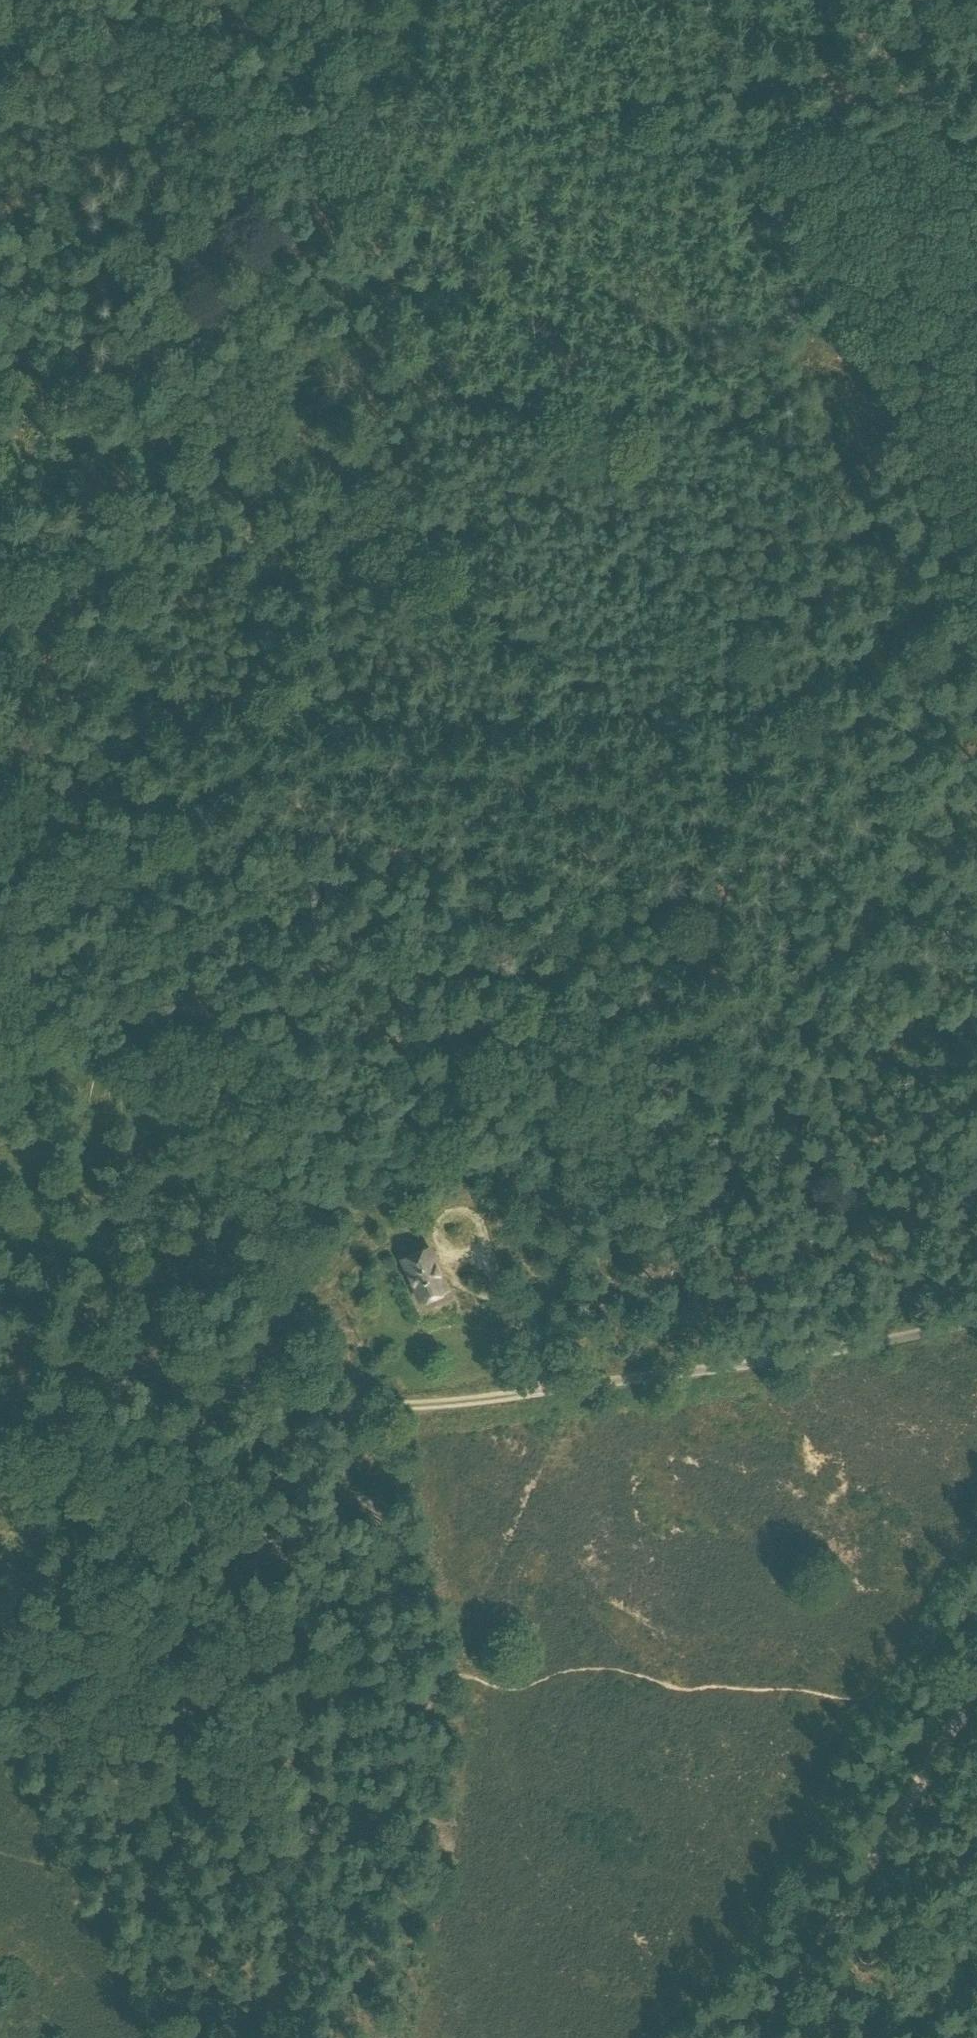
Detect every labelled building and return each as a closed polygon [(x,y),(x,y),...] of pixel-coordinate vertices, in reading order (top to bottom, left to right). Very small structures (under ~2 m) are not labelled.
[(447,1288),(430,1246),(404,1256),(421,1299),(447,1288)]
